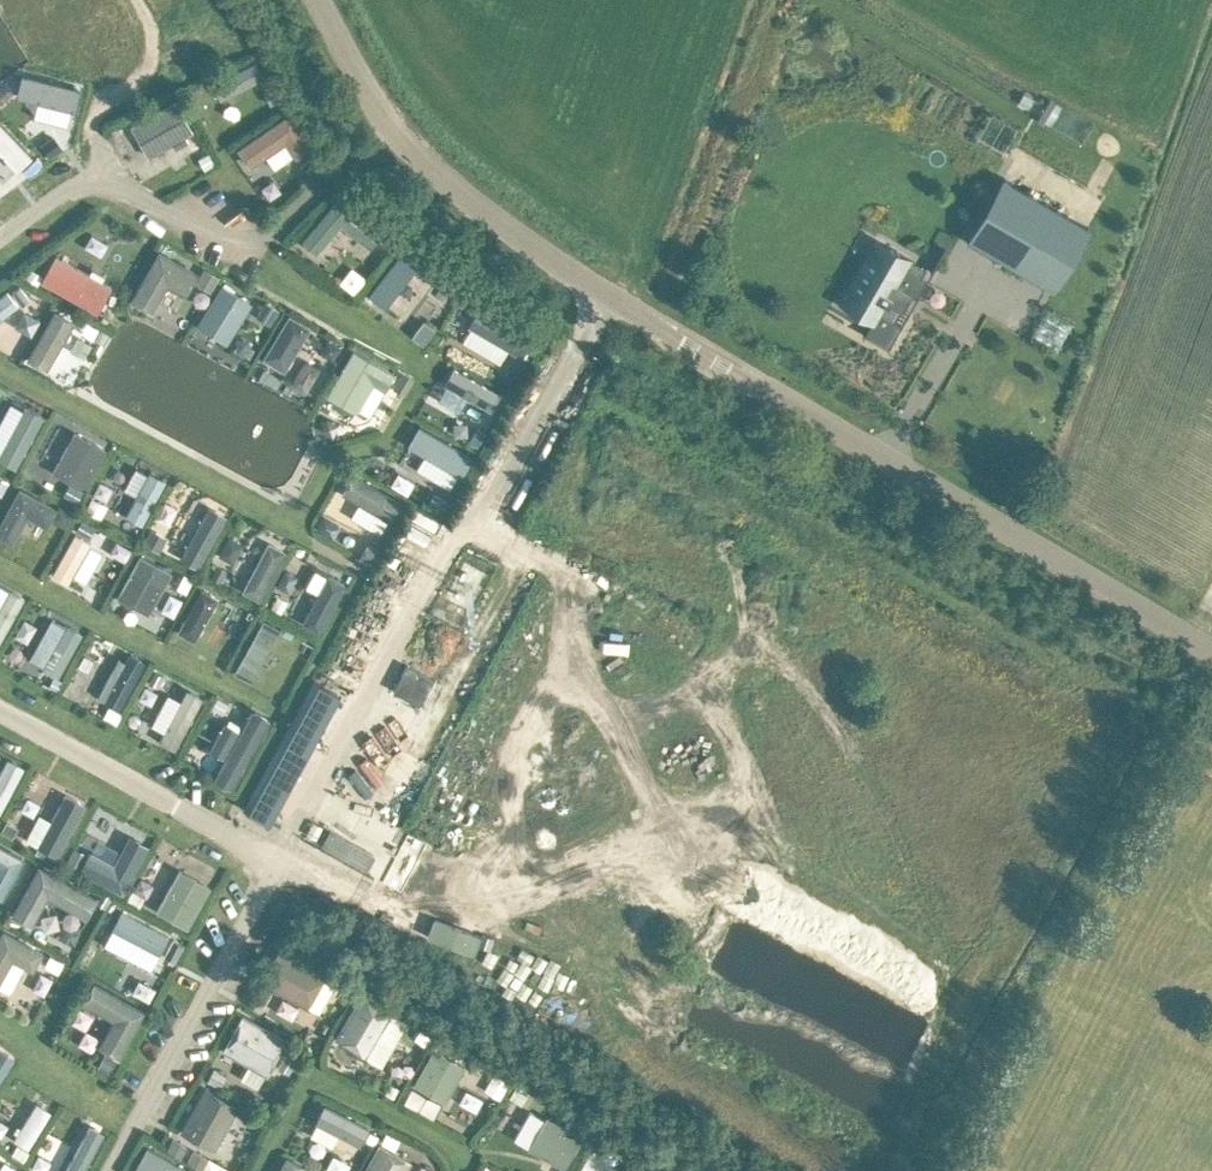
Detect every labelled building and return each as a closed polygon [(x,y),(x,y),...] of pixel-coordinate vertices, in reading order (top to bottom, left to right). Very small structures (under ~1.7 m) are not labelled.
[(1004,177),(968,240),(1053,289),(1089,227),(1004,177)] [(894,321),(910,294),(917,298),(928,279),(922,275),(926,267),(888,245),(876,238),(839,301),(851,308),(872,320),(865,332),(864,332),(863,333),(889,348),(902,325),(894,321)] [(272,756),(245,807),(267,820),(295,769),(272,756)] [(210,886),(179,869),(157,909),(188,926),(210,886)] [(113,928),(160,953),(169,936),(122,911),(113,928)] [(0,938),(0,978),(12,957),(33,969),(42,952),(4,931),(0,938)] [(280,948),(262,980),(308,1006),(326,974),(280,948)] [(116,1018),(101,1045),(119,1055),(144,1011),(96,983),(86,1000),(116,1018)] [(336,1037),(366,1055),(393,1012),(363,993),(336,1037)] [(243,1014),(223,1049),(269,1074),(288,1039),(243,1014)] [(414,1083),(446,1101),(466,1065),(434,1047),(414,1083)] [(199,1140),(214,1148),(239,1105),(206,1085),(181,1129),(190,1134),(187,1139),(197,1144),(199,1140)] [(547,1115),(529,1147),(566,1168),(584,1136),(547,1115)] [(412,1161),(379,1143),(363,1170),(406,1170),(412,1161)] [(648,1154),(642,1150),(634,1146),(631,1153),(645,1161),(648,1154)] [(134,1170),(185,1170),(186,1169),(147,1147),(134,1170)]
